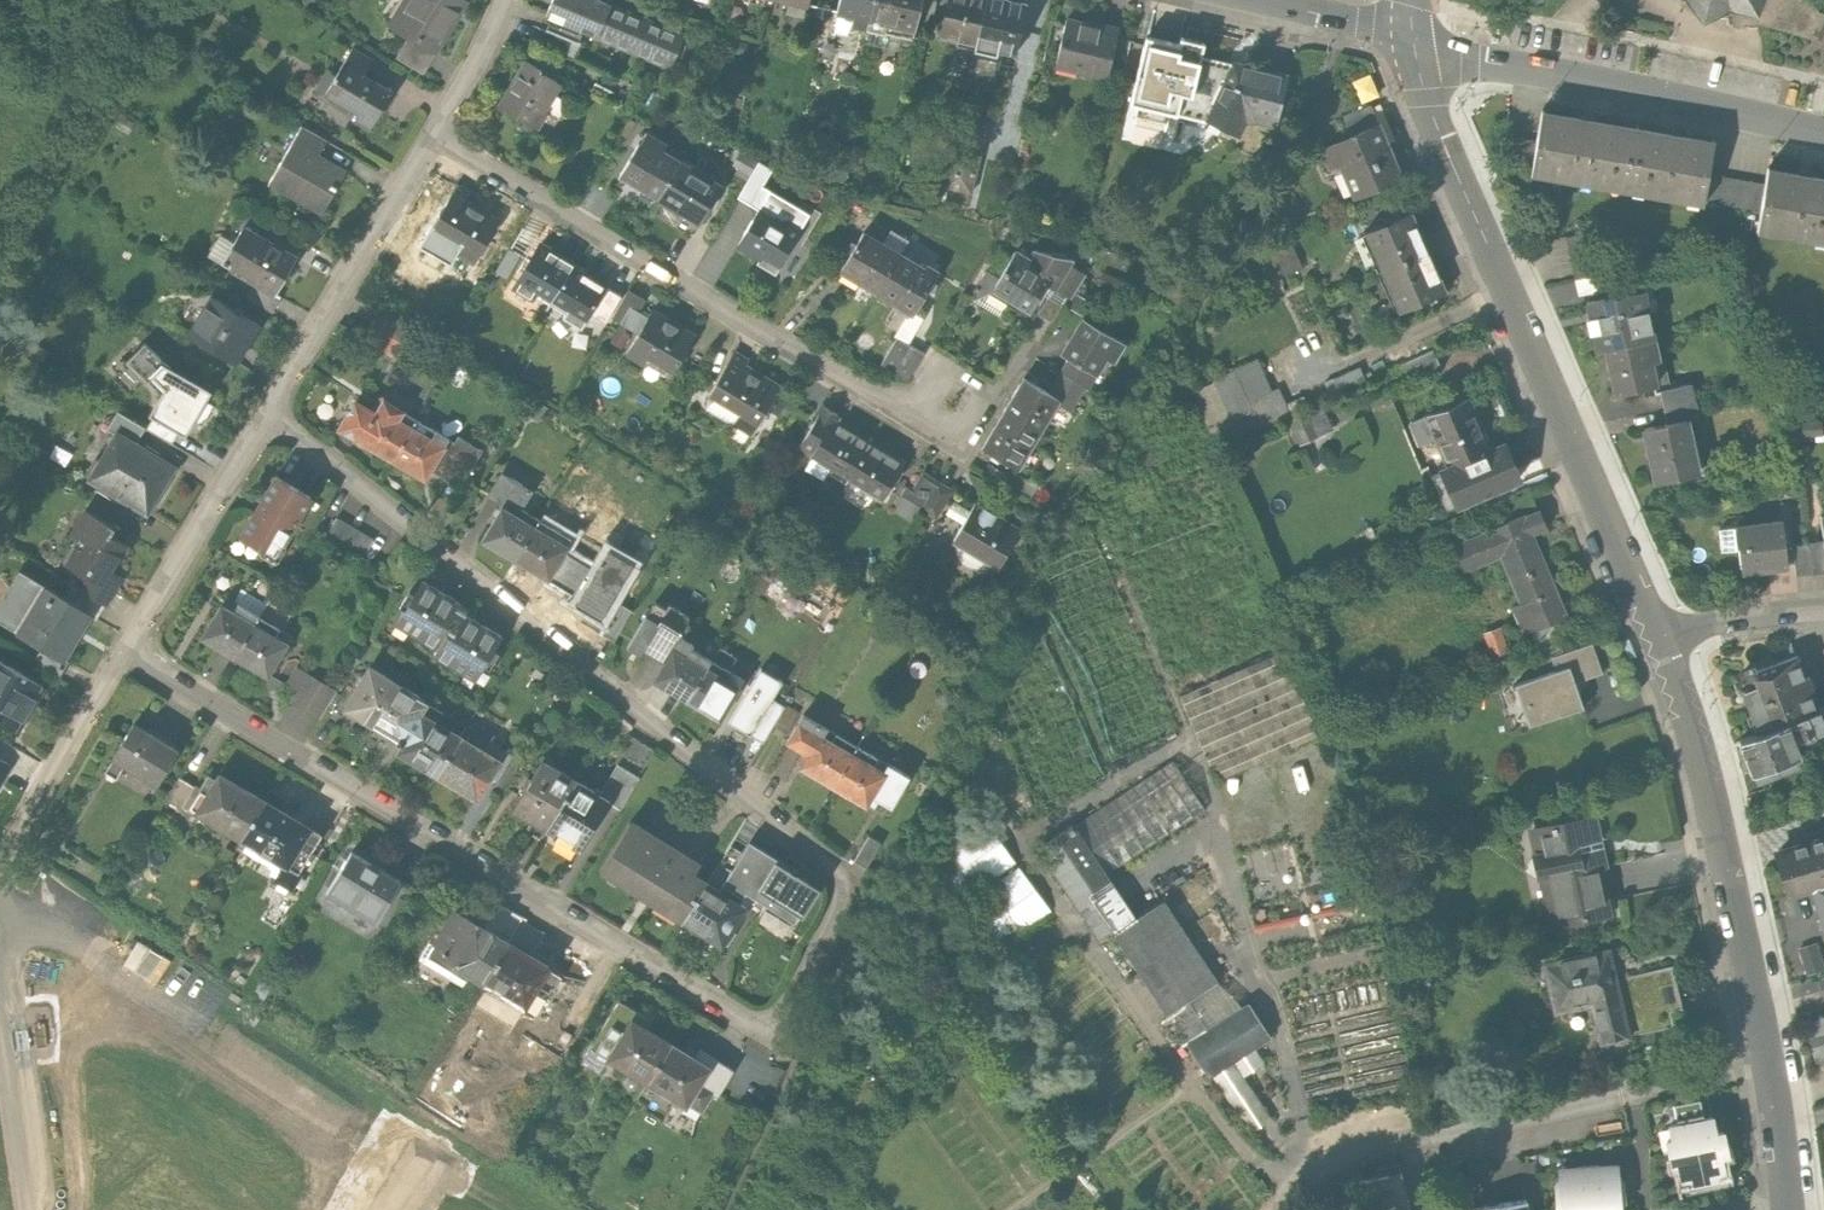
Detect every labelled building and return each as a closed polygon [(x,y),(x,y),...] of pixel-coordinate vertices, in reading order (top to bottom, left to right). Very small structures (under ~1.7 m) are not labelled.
[(410,40),(437,56),(469,4),(463,0),(406,0),(389,27),(410,40)] [(599,38),(612,7),(598,1),(598,0),(554,0),(547,17),(599,38)] [(875,22),(881,0),(840,0),(837,12),(875,22)] [(875,22),(913,31),(921,0),(881,0),(875,22)] [(978,43),(989,0),(948,0),(940,34),(978,43)] [(992,0),(989,0),(978,43),(1015,53),(1026,8),(992,0)] [(1683,1),(1698,27),(1727,12),(1732,13),(1755,18),(1762,0),(1680,0),(1683,1)] [(1807,0),(1762,0),(1755,18),(1732,13),(1733,29),(1759,26),(1823,45),(1823,16),(1818,14),(1807,0)] [(680,35),(612,7),(599,38),(667,66),(680,35)] [(1068,20),(1057,66),(1106,79),(1118,33),(1068,20)] [(424,77),(437,56),(410,40),(397,61),(424,77)] [(183,50),(170,42),(163,54),(175,61),(183,50)] [(748,45),(741,43),(738,54),(746,56),(748,45)] [(1188,54),(1144,44),(1134,88),(1178,98),(1188,54)] [(369,62),(352,51),(326,95),(359,114),(355,121),(369,129),(390,95),(360,77),(369,62)] [(549,75),(527,63),(500,110),(540,132),(564,90),(546,80),(549,75)] [(1232,65),(1205,124),(1237,139),(1244,126),(1256,124),(1274,128),(1286,78),(1232,65)] [(1363,101),(1379,94),(1370,73),(1354,81),(1363,101)] [(688,78),(680,76),(677,86),(684,89),(688,78)] [(1530,177),(1616,191),(1627,128),(1541,114),(1536,144),(1531,172),(1530,177)] [(628,120),(624,128),(633,134),(638,126),(628,120)] [(989,130),(979,128),(961,124),(946,189),(974,195),(989,130)] [(1376,128),(1320,153),(1329,173),(1339,169),(1353,202),(1400,183),(1376,128)] [(1713,143),(1627,128),(1616,191),(1702,206),(1702,203),(1707,176),(1713,143)] [(301,129),(268,185),(319,214),(343,172),(316,157),(325,143),(301,129)] [(620,178),(659,200),(680,163),(657,150),(661,143),(646,134),(620,178)] [(1536,144),(1507,139),(1502,167),(1531,172),(1536,144)] [(692,170),(680,163),(659,200),(664,203),(663,205),(675,212),(676,210),(699,224),(721,187),(710,181),(712,178),(693,167),(692,170)] [(1823,243),(1823,180),(1768,170),(1765,186),(1761,213),(1757,232),(1823,243)] [(1765,186),(1707,176),(1702,203),(1761,213),(1765,186)] [(499,221),(454,195),(433,230),(463,249),(459,256),(473,265),(499,221)] [(760,211),(739,246),(760,259),(762,255),(777,264),(796,233),(760,211)] [(1363,236),(1380,275),(1427,255),(1410,216),(1363,236)] [(296,259),(245,230),(223,266),(256,285),(275,296),(296,259)] [(838,273),(876,296),(899,256),(862,233),(838,273)] [(1567,240),(1575,282),(1603,276),(1594,234),(1567,240)] [(536,292),(552,301),(573,266),(541,246),(516,287),(533,297),(536,292)] [(1300,270),(1291,247),(1270,255),(1279,278),(1300,270)] [(1034,251),(1029,260),(1025,267),(1048,281),(1045,286),(1055,291),(1070,266),(1074,260),(1034,251)] [(1016,253),(1000,279),(992,293),(1010,304),(1029,314),(1045,286),(1048,281),(1025,267),(1029,260),(1016,253)] [(1444,294),(1427,255),(1380,275),(1396,314),(1444,294)] [(923,270),(899,256),(876,296),(911,317),(937,273),(925,266),(923,270)] [(605,285),(573,266),(552,301),(567,311),(564,316),(580,326),(589,312),(603,289),(605,285)] [(1084,275),(1070,266),(1055,291),(1070,300),(1084,275)] [(1006,311),(1010,304),(992,293),(1000,279),(987,272),(975,293),(1006,311)] [(1606,292),(1603,276),(1575,282),(1579,297),(1606,292)] [(282,300),(275,296),(256,285),(247,301),(274,316),(282,300)] [(620,299),(603,289),(589,312),(606,323),(620,299)] [(630,293),(613,320),(638,336),(648,319),(641,315),(648,303),(630,293)] [(1595,356),(1604,354),(1653,343),(1642,295),(1585,308),(1595,356)] [(1076,297),(1068,310),(1080,317),(1088,304),(1076,297)] [(262,328),(212,299),(189,337),(237,365),(247,349),(249,350),(262,328)] [(653,312),(648,319),(638,336),(627,354),(644,365),(647,360),(672,375),(695,338),(653,312)] [(409,330),(381,313),(364,340),(391,358),(409,330)] [(1123,343),(1084,320),(1064,354),(1069,358),(1097,374),(1107,358),(1112,362),(1123,343)] [(1663,388),(1653,343),(1604,354),(1614,399),(1663,388)] [(127,364),(163,399),(150,419),(154,421),(148,430),(174,446),(180,436),(182,438),(209,394),(177,374),(145,345),(127,364)] [(1440,368),(1433,352),(1383,374),(1390,390),(1440,368)] [(709,396),(739,413),(732,425),(751,436),(766,410),(771,400),(780,386),(743,365),(746,360),(734,353),(709,396)] [(1069,358),(1047,394),(1058,400),(1071,408),(1082,389),(1087,392),(1097,374),(1069,358)] [(1271,393),(1257,363),(1192,392),(1217,450),(1288,424),(1292,422),(1290,418),(1285,406),(1277,390),(1271,393)] [(1025,380),(1005,414),(1038,434),(1058,400),(1047,394),(1025,380)] [(1660,392),(1666,425),(1685,421),(1699,419),(1692,385),(1660,392)] [(1303,398),(1285,406),(1290,418),(1304,411),(1308,409),(1303,398)] [(341,434),(397,467),(416,434),(402,425),(408,416),(381,400),(373,414),(358,405),(341,434)] [(792,412),(771,400),(766,410),(787,421),(792,412)] [(1435,441),(1440,454),(1486,433),(1471,400),(1426,419),(1435,441)] [(548,410),(535,402),(526,417),(539,425),(548,410)] [(1333,433),(1320,404),(1308,409),(1304,411),(1306,416),(1292,422),(1288,424),(1299,449),(1333,433)] [(1018,468),(1038,434),(1005,414),(984,448),(1018,468)] [(109,431),(118,436),(136,447),(145,431),(119,416),(109,431)] [(1417,449),(1435,441),(1426,419),(1408,427),(1417,449)] [(837,421),(816,457),(851,479),(873,442),(837,421)] [(1666,425),(1643,430),(1654,483),(1696,474),(1685,421),(1666,425)] [(1495,454),(1486,433),(1440,454),(1448,472),(1442,475),(1456,509),(1520,482),(1506,449),(1495,454)] [(434,444),(416,434),(397,467),(428,486),(434,476),(448,453),(434,444)] [(118,436),(90,484),(148,519),(176,471),(136,447),(118,436)] [(439,437),(434,444),(448,453),(453,445),(439,437)] [(453,445),(448,453),(434,476),(461,492),(466,484),(484,454),(457,438),(453,445)] [(905,462),(873,442),(851,479),(884,498),(905,462)] [(953,492),(923,474),(912,492),(902,486),(896,496),(937,519),(953,492)] [(1036,488),(1014,475),(1007,487),(1030,500),(1036,488)] [(497,510),(501,513),(515,521),(521,512),(524,514),(535,495),(503,476),(490,499),(499,505),(497,510)] [(277,478),(242,535),(277,557),(312,500),(277,478)] [(975,506),(950,546),(993,573),(1018,532),(975,506)] [(116,529),(87,512),(74,535),(89,544),(83,554),(75,550),(66,566),(90,579),(114,593),(123,578),(115,574),(130,548),(111,538),(116,529)] [(484,543),(519,563),(536,534),(515,521),(501,513),(484,543)] [(1456,542),(1441,548),(1453,577),(1500,558),(1520,607),(1512,610),(1523,636),(1531,633),(1550,625),(1565,619),(1532,538),(1546,532),(1538,513),(1458,547),(1456,542)] [(374,542),(337,520),(321,546),(358,568),(374,542)] [(1781,523),(1719,529),(1722,551),(1738,550),(1741,574),(1786,569),(1781,523)] [(568,553),(536,534),(519,563),(550,582),(568,553)] [(1792,543),(1796,575),(1823,571),(1823,541),(1823,539),(1792,543)] [(566,591),(579,599),(601,563),(589,555),(566,591)] [(795,582),(782,575),(776,586),(789,593),(795,582)] [(74,606),(94,618),(99,620),(114,593),(90,579),(74,606)] [(1000,585),(990,579),(982,591),(992,597),(1000,585)] [(502,636),(467,616),(455,609),(459,603),(421,581),(398,622),(439,646),(435,653),(477,678),(502,636)] [(48,591),(22,636),(68,663),(94,618),(74,606),(48,591)] [(204,642),(238,663),(258,629),(224,609),(204,642)] [(645,660),(648,654),(663,629),(650,621),(631,653),(645,660)] [(648,654),(666,665),(676,648),(692,657),(698,648),(684,639),(686,635),(666,624),(663,629),(648,654)] [(1562,654),(1550,625),(1531,633),(1543,662),(1562,654)] [(290,648),(258,629),(238,663),(270,682),(290,648)] [(1510,659),(1499,630),(1483,636),(1494,665),(1510,659)] [(1604,672),(1595,644),(1566,654),(1570,664),(1514,683),(1528,726),(1585,706),(1576,681),(1604,672)] [(657,681),(692,702),(712,669),(692,657),(676,648),(666,665),(657,681)] [(1280,654),(1179,699),(1216,782),(1317,737),(1280,654)] [(22,732),(47,690),(0,662),(0,719),(22,732)] [(1743,693),(1757,732),(1815,712),(1797,662),(1753,678),(1757,688),(1743,693)] [(346,709),(375,726),(401,685),(372,667),(358,690),(346,709)] [(338,693),(298,668),(288,685),(300,692),(293,704),(321,722),(330,707),(338,693)] [(742,687),(712,669),(692,702),(722,720),(742,687)] [(782,683),(760,670),(729,723),(761,743),(783,706),(773,700),(782,683)] [(1810,683),(1819,710),(1823,708),(1823,678),(1810,683)] [(345,682),(338,693),(330,707),(342,715),(346,709),(358,690),(345,682)] [(414,693),(401,685),(375,726),(406,746),(425,716),(430,707),(412,696),(414,693)] [(776,729),(790,738),(800,721),(792,716),(795,710),(789,707),(776,729)] [(1819,710),(1815,712),(1757,732),(1738,739),(1750,772),(1797,755),(1793,744),(1823,734),(1823,708),(1819,710)] [(400,756),(439,780),(464,740),(425,716),(406,746),(400,756)] [(801,769),(835,789),(860,748),(804,716),(800,721),(790,738),(787,744),(808,756),(801,769)] [(179,752),(134,725),(114,759),(159,786),(179,752)] [(525,735),(511,757),(515,760),(503,781),(513,787),(539,744),(525,735)] [(486,754),(464,740),(439,780),(477,804),(487,786),(502,764),(486,754)] [(491,745),(486,754),(502,764),(487,786),(496,791),(503,781),(515,760),(511,757),(491,745)] [(875,757),(860,748),(835,789),(868,808),(873,799),(893,811),(912,779),(889,766),(884,773),(870,765),(875,757)] [(13,769),(1,761),(0,762),(0,790),(13,769)] [(1173,762),(1074,828),(1106,877),(1205,811),(1173,762)] [(515,811),(548,831),(577,783),(544,763),(515,811)] [(610,803),(623,811),(642,781),(618,767),(602,793),(599,791),(597,795),(610,803)] [(196,817),(243,846),(268,806),(221,777),(196,817)] [(196,789),(180,780),(165,805),(181,815),(196,789)] [(597,795),(577,783),(548,831),(581,851),(610,803),(597,795)] [(314,835),(268,806),(243,846),(284,872),(289,875),(291,871),(314,835)] [(1595,820),(1531,834),(1552,934),(1611,921),(1600,872),(1606,871),(1595,820)] [(927,867),(959,912),(1017,869),(985,824),(927,867)] [(600,873),(682,925),(706,886),(691,877),(697,867),(629,825),(600,873)] [(1106,877),(1074,828),(1038,852),(1101,945),(1110,939),(1136,922),(1106,877)] [(1775,847),(1788,891),(1811,883),(1823,879),(1823,832),(1775,847)] [(790,868),(751,843),(727,881),(796,924),(800,916),(806,920),(824,892),(789,870),(790,868)] [(399,886),(351,856),(327,896),(374,925),(399,886)] [(1050,914),(1017,869),(959,912),(992,957),(1050,914)] [(303,879),(291,871),(289,875),(284,872),(276,884),(293,895),(303,879)] [(1811,883),(1823,927),(1823,879),(1811,883)] [(744,910),(706,886),(682,925),(720,948),(744,910)] [(1163,904),(1136,922),(1110,939),(1166,1022),(1188,1007),(1219,987),(1163,904)] [(494,906),(479,930),(511,949),(525,925),(494,906)] [(427,956),(485,992),(511,949),(479,930),(453,913),(427,956)] [(544,936),(525,925),(511,949),(530,960),(544,936)] [(530,960),(511,949),(485,992),(526,1016),(551,973),(530,960)] [(1609,954),(1544,968),(1555,1018),(1595,1010),(1604,1048),(1628,1042),(1628,1039),(1672,1029),(1669,1014),(1681,1012),(1672,970),(1615,982),(1609,954)] [(1188,1007),(1207,1036),(1243,1013),(1219,987),(1188,1007)] [(602,1078),(611,1063),(635,1025),(648,1033),(652,1025),(620,1005),(582,1065),(602,1078)] [(1207,1036),(1190,1047),(1212,1082),(1254,1055),(1271,1044),(1249,1009),(1243,1013),(1207,1036)] [(611,1063),(652,1088),(676,1050),(648,1033),(635,1025),(611,1063)] [(695,1062),(676,1050),(652,1088),(690,1112),(694,1106),(704,1113),(716,1094),(705,1087),(713,1073),(695,1062)] [(700,1053),(695,1062),(713,1073),(705,1087),(716,1094),(719,1096),(733,1074),(700,1053)] [(1263,1069),(1254,1055),(1212,1082),(1249,1139),(1270,1125),(1243,1082),(1263,1069)] [(1665,1144),(1669,1159),(1725,1147),(1723,1135),(1715,1136),(1711,1119),(1703,1120),(1700,1102),(1674,1108),(1678,1126),(1669,1128),(1672,1142),(1665,1144)] [(1728,1161),(1725,1147),(1669,1159),(1672,1174),(1678,1172),(1681,1186),(1689,1184),(1690,1189),(1718,1183),(1718,1179),(1725,1177),(1722,1162),(1728,1161)] [(1588,1171),(1590,1209),(1620,1209),(1618,1169),(1588,1171)] [(1588,1171),(1559,1172),(1561,1209),(1590,1209),(1588,1171)] [(1401,1172),(1346,1186),(1351,1209),(1365,1207),(1366,1209),(1411,1209),(1401,1172)]
